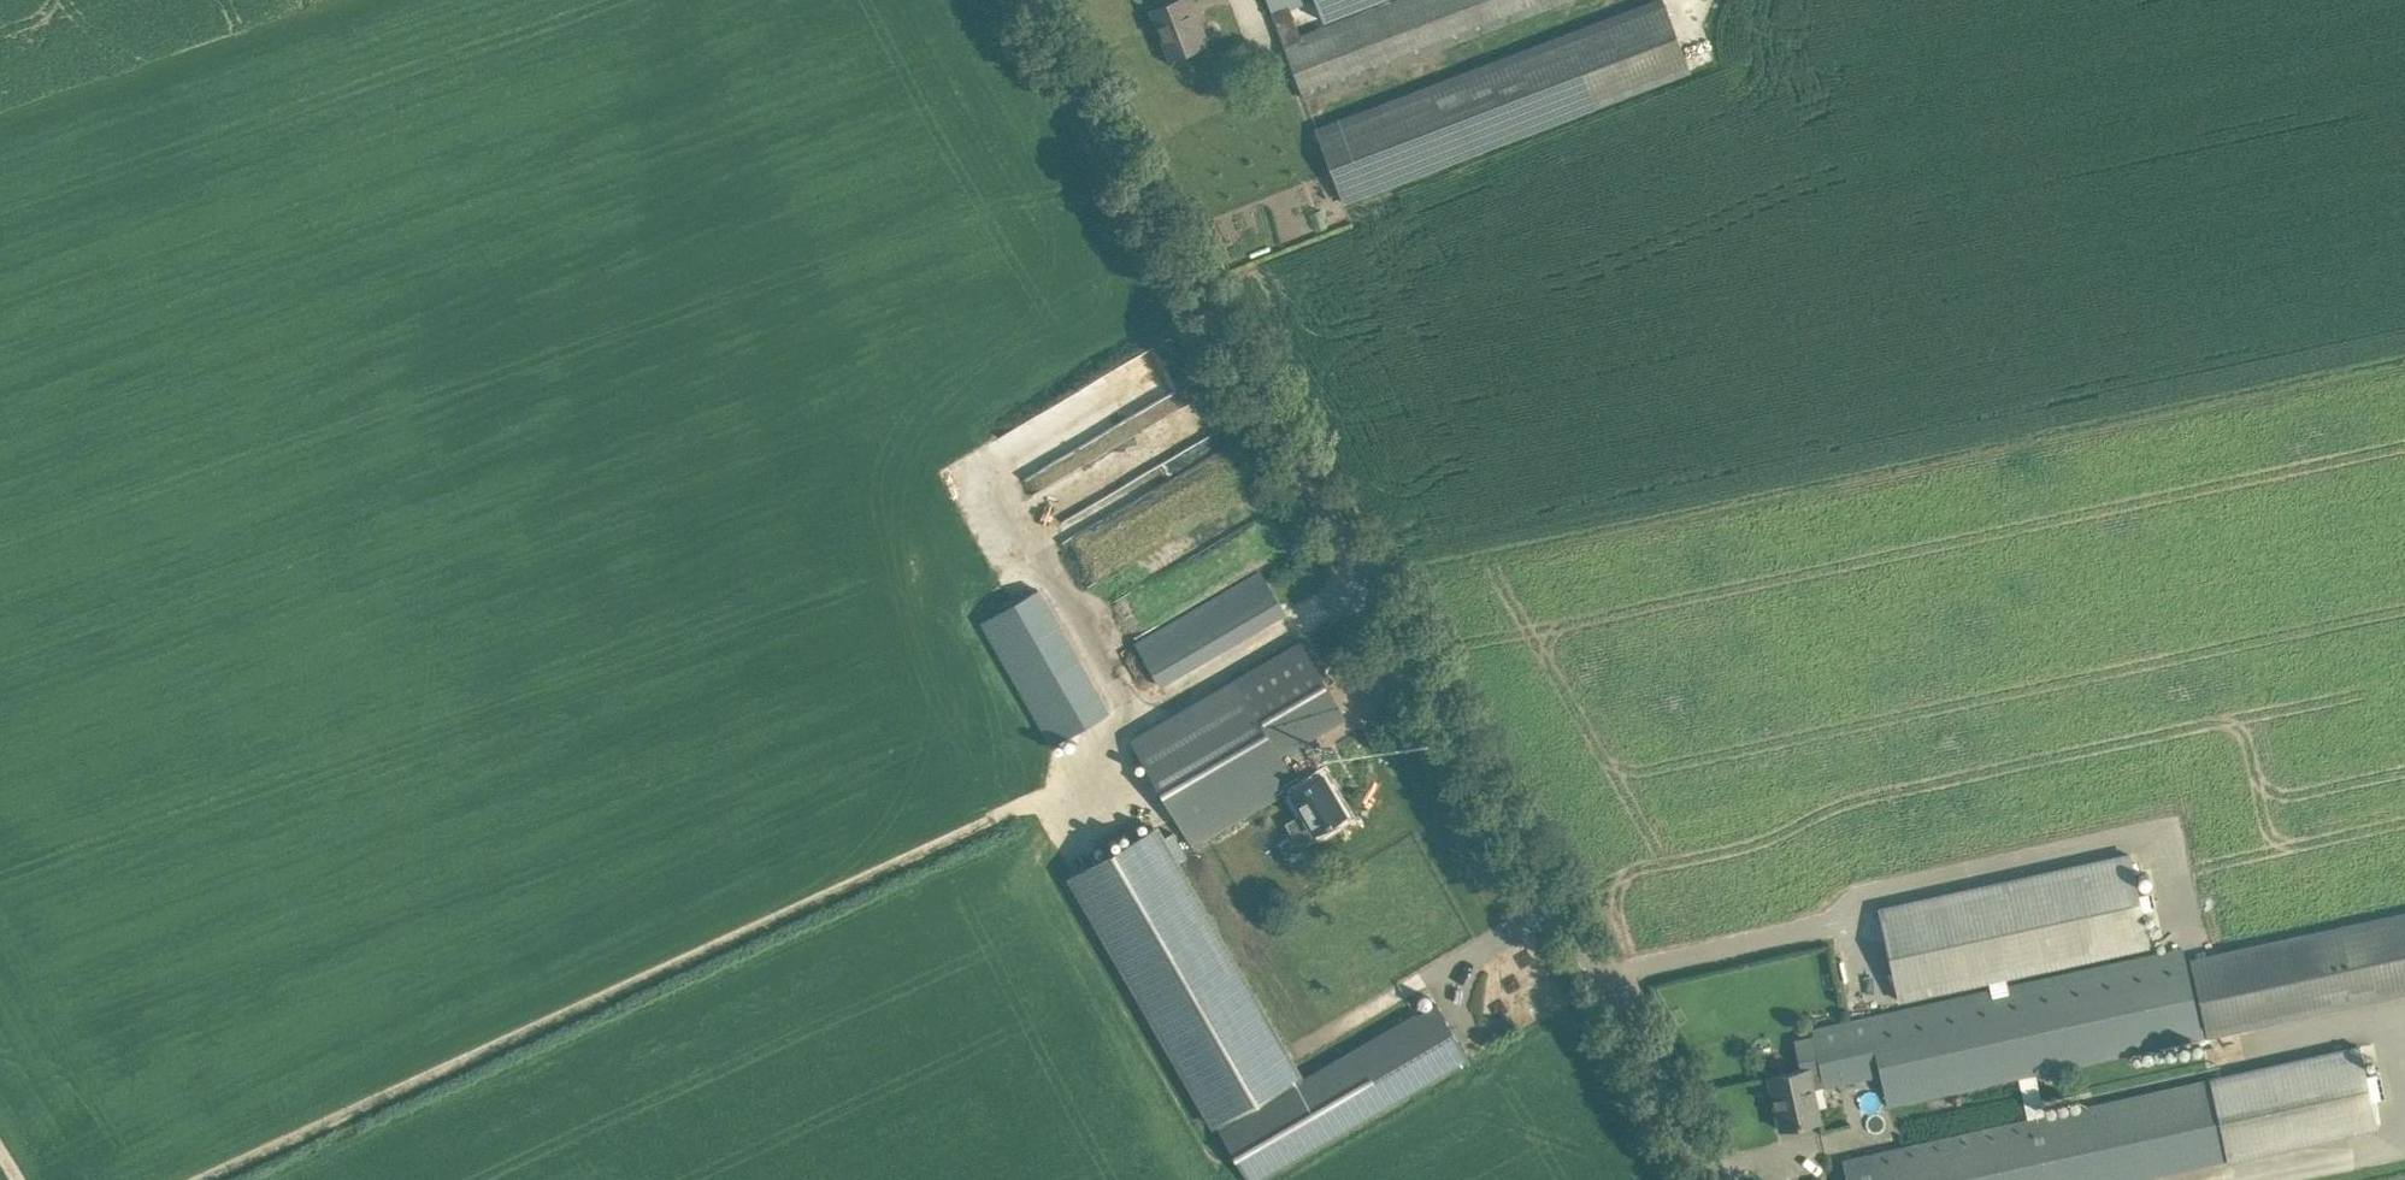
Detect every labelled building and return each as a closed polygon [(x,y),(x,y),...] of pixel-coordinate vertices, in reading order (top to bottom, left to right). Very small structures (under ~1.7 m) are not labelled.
[(1193,47),(1201,44),(1188,9),(1193,7),(1191,0),(1174,0),(1153,9),(1171,56),(1193,47)] [(1284,42),(1300,35),(1289,6),(1306,0),(1268,0),(1284,42)] [(1300,35),(1284,42),(1287,49),(1305,97),(1561,0),(1394,0),(1300,35)] [(1690,71),(1663,0),(1647,0),(1314,125),(1343,202),(1690,71)] [(1324,20),(1377,0),(1316,0),(1324,20)] [(1142,361),(1000,429),(1007,444),(988,453),(1004,486),(1033,472),(1033,471),(1152,414),(1144,397),(1156,391),(1142,361)] [(1169,420),(1033,486),(1046,512),(1070,530),(1067,542),(1078,564),(1086,570),(1104,576),(1137,560),(1139,551),(1161,522),(1164,512),(1176,506),(1180,514),(1187,504),(1195,506),(1202,498),(1206,501),(1210,489),(1189,482),(1194,465),(1193,464),(1212,454),(1177,444),(1186,432),(1182,424),(1169,420)] [(1268,566),(1136,636),(1160,680),(1275,619),(1274,618),(1290,609),(1268,566)] [(1051,744),(1120,705),(1050,581),(981,620),(1051,744)] [(1316,776),(1297,743),(1345,716),(1302,641),(1131,740),(1193,848),(1291,791),(1303,811),(1285,821),(1296,840),(1305,842),(1315,836),(1313,832),(1345,813),(1322,773),(1316,776)] [(1306,1079),(1159,823),(1067,876),(1243,1179),(1252,1179),(1473,1052),(1465,1039),(1455,1044),(1441,1019),(1450,1014),(1443,1000),(1306,1079)] [(1878,906),(1898,1001),(2150,947),(2142,909),(2155,907),(2152,888),(2138,891),(2130,852),(1878,906)] [(1825,1083),(1826,1086),(1880,1074),(1887,1105),(2017,1076),(2027,1119),(1867,1154),(1844,1159),(1848,1179),(2132,1179),(2228,1159),(2378,1125),(2371,1097),(2384,1094),(2379,1073),(2376,1074),(2376,1071),(2366,1073),(2360,1045),(2045,1115),(2036,1072),(2404,991),(2404,911),(2190,958),(2204,1023),(2199,1025),(2182,947),(1812,1027),(1821,1067),(1825,1083)] [(1810,1070),(1809,1067),(1792,1071),(1769,1076),(1780,1128),(1821,1119),(1813,1085),(1825,1083),(1821,1067),(1810,1070)]
